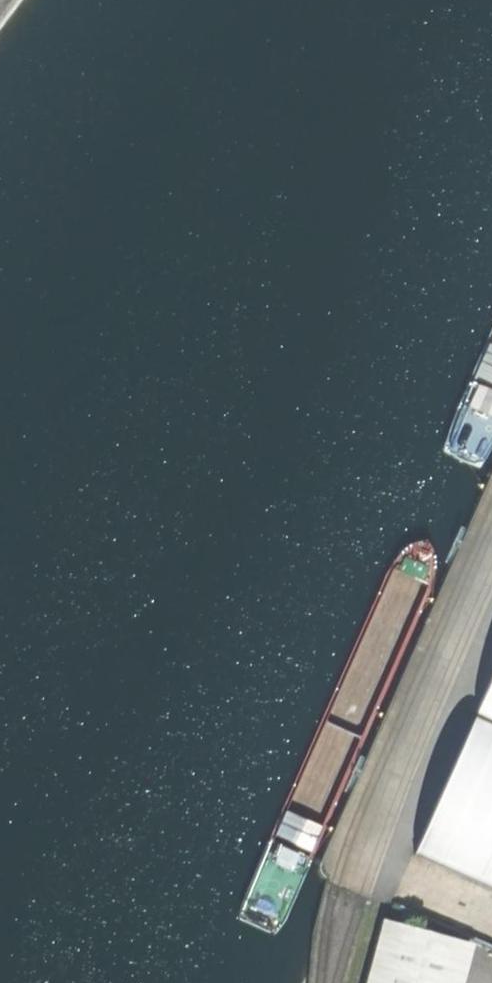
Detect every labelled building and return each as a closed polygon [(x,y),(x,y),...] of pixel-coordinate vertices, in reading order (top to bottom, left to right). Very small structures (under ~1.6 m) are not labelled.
[(475,679),(475,678),(411,826),(409,850),(462,872),(459,872),(491,886),(491,639),(475,679)] [(455,943),(403,929),(388,982),(444,982),(455,943)]
